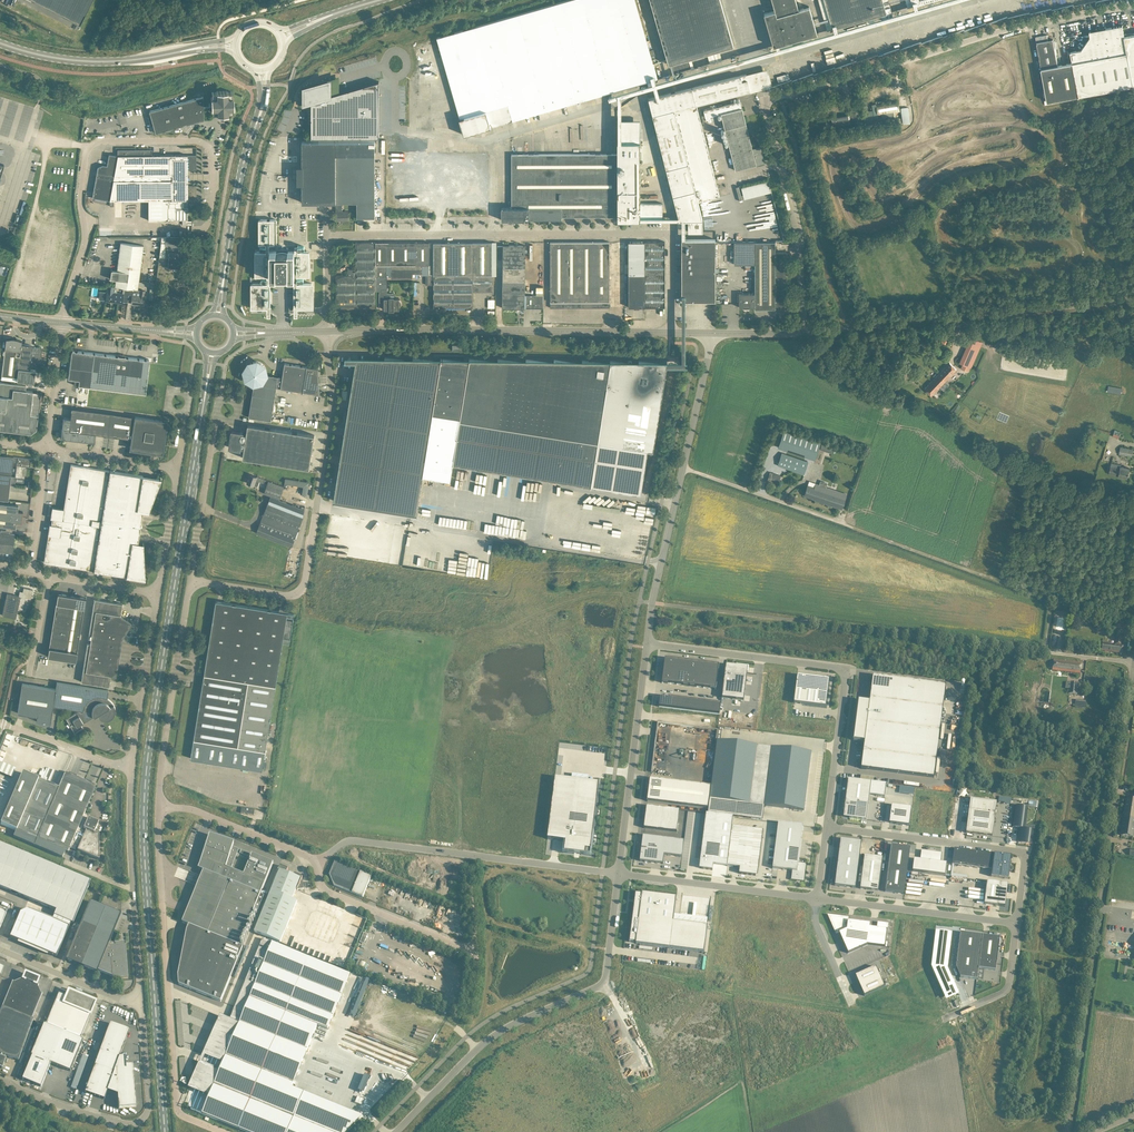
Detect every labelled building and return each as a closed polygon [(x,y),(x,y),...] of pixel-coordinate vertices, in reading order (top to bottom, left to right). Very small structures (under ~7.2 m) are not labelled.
[(80,25),(92,0),(32,0),(80,25)] [(437,37),(439,43),(457,101),(460,114),(461,117),(460,117),(460,118),(465,134),(490,127),(485,110),(508,104),(512,120),(513,120),(518,119),(521,118),(551,109),(572,103),(652,80),(654,79),(658,78),(656,73),(635,0),(567,0),(437,37)] [(667,59),(669,64),(734,46),(732,40),(721,0),(650,0),(667,59)] [(775,10),(764,13),(773,46),(776,45),(779,44),(784,43),(817,33),(816,28),(809,6),(803,8),(799,9),(796,0),(772,0),(775,10)] [(832,29),(834,29),(836,28),(881,15),(882,18),(882,20),(893,17),(893,15),(892,12),(890,6),(884,8),(882,0),(824,0),(832,29)] [(1071,51),(1073,62),(1079,97),(1079,96),(1133,86),(1125,36),(1123,25),(1106,28),(1106,31),(1101,32),(1098,29),(1090,31),(1091,36),(1082,49),(1071,51)] [(1125,36),(1133,86),(1133,85),(1133,34),(1125,36)] [(1079,97),(1073,62),(1058,65),(1053,39),(1048,40),(1047,35),(1036,37),(1037,42),(1048,101),(1079,96),(1079,97)] [(649,99),(679,220),(688,220),(688,231),(703,231),(703,220),(698,201),(720,196),(696,104),(750,91),(756,89),(753,78),(748,79),(746,74),(649,99)] [(305,103),(311,101),(312,137),(313,137),(379,137),(379,86),(379,81),(338,93),(338,81),(338,80),(337,80),(337,79),(336,79),(335,79),(318,84),(318,83),(317,83),(316,83),(316,84),(315,84),(316,85),(305,88),(304,88),(303,89),(303,90),(302,91),(302,101),(302,102),(303,102),(303,103),(304,103),(305,103)] [(196,98),(149,111),(154,127),(155,133),(204,119),(203,107),(211,107),(212,107),(212,112),(217,112),(217,113),(218,113),(219,114),(220,114),(220,115),(221,115),(222,115),(223,115),(224,115),(225,115),(225,114),(226,114),(226,113),(228,113),(228,112),(232,111),(232,107),(233,107),(233,96),(232,96),(232,91),(227,92),(227,90),(216,91),(216,92),(212,92),(212,97),(211,97),(211,104),(203,104),(203,96),(196,98)] [(866,114),(864,114),(866,124),(894,119),(894,118),(896,117),(895,113),(900,112),(898,100),(872,104),(874,118),(878,118),(878,116),(881,115),(882,118),(874,119),(873,112),(866,113),(866,114)] [(706,117),(721,113),(734,165),(735,170),(764,163),(760,147),(753,149),(740,101),(704,110),(706,117)] [(908,107),(901,108),(903,124),(910,123),(908,107)] [(831,116),(833,127),(855,123),(854,118),(849,119),(848,113),(831,116)] [(336,154),(375,154),(375,140),(336,141),(336,154)] [(302,202),(325,202),(336,202),(343,202),(354,202),(357,202),(357,217),(375,217),(375,154),(336,154),(336,141),(302,141),(302,202)] [(389,141),(389,221),(415,221),(415,195),(428,195),(428,218),(454,218),(454,221),(473,221),(473,161),(428,150),(428,153),(392,144),(392,142),(389,141)] [(502,208),(502,217),(502,220),(524,220),(529,220),(562,219),(562,216),(618,216),(618,220),(663,220),(663,203),(640,203),(640,142),(617,142),(618,154),(512,154),(512,208),(502,208)] [(109,154),(107,166),(116,167),(115,170),(120,170),(120,155),(118,155),(109,154)] [(120,170),(120,174),(165,173),(165,155),(152,155),(130,155),(120,155),(120,170)] [(172,155),(172,166),(187,166),(187,169),(196,169),(196,155),(187,155),(172,155)] [(98,167),(96,176),(114,178),(114,174),(120,174),(120,170),(115,170),(116,167),(107,166),(102,165),(98,167)] [(111,190),(110,200),(110,206),(114,206),(114,200),(148,200),(148,220),(168,220),(168,219),(178,219),(178,189),(183,189),(183,185),(187,185),(187,169),(187,166),(172,166),(172,173),(165,173),(120,174),(114,174),(114,178),(111,190)] [(96,176),(94,188),(111,190),(114,178),(96,176)] [(770,180),(743,186),(746,198),(773,192),(770,180)] [(187,185),(183,185),(183,189),(178,189),(178,219),(188,219),(188,207),(187,200),(196,200),(196,185),(187,185)] [(92,197),(110,200),(111,190),(94,188),(92,197)] [(776,228),(781,225),(781,223),(778,219),(782,216),(778,217),(777,212),(778,212),(777,209),(773,201),(772,199),(771,196),(769,197),(765,198),(766,199),(771,199),(765,202),(766,215),(767,219),(766,218),(767,224),(763,225),(763,222),(758,223),(758,226),(760,230),(776,228)] [(343,202),(336,202),(336,211),(336,220),(348,220),(348,215),(348,211),(343,211),(343,202)] [(277,251),(276,251),(270,251),(270,244),(277,244),(276,219),(259,219),(259,244),(266,244),(266,246),(262,246),(261,246),(260,247),(260,248),(260,249),(261,249),(261,250),(262,250),(266,250),(266,251),(255,251),(255,276),(267,276),(267,278),(263,278),(262,278),(261,279),(261,280),(261,281),(262,281),(262,282),(263,282),(267,282),(267,283),(251,283),(251,308),(271,308),(271,276),(294,276),(294,308),(313,308),(313,309),(314,309),(313,308),(313,292),(313,291),(314,291),(313,290),(313,291),(312,291),(312,283),(298,283),(298,282),(302,282),(303,281),(304,281),(304,280),(304,279),(303,278),(302,278),(298,278),(298,276),(310,276),(310,251),(299,251),(299,249),(303,250),(303,249),(304,249),(305,248),(305,247),(304,246),(303,246),(299,246),(299,245),(295,245),(295,251),(288,251),(287,251),(286,250),(285,250),(284,250),(283,250),(282,250),(281,250),(280,250),(279,250),(278,250),(277,251)] [(162,237),(159,257),(165,258),(165,248),(177,249),(177,239),(166,239),(166,237),(162,237)] [(715,239),(685,239),(682,239),(682,301),(716,301),(715,239)] [(755,264),(755,277),(787,277),(787,252),(775,252),(775,241),(776,241),(734,241),(734,264),(755,264)] [(356,242),(356,268),(376,268),(376,242),(356,242)] [(376,242),(376,268),(376,283),(387,283),(387,277),(391,277),(391,278),(413,279),(413,274),(422,274),(422,265),(430,265),(429,275),(426,275),(426,285),(434,285),(434,302),(434,308),(473,307),(473,291),(492,291),(492,276),(496,276),(496,242),(433,242),(429,242),(376,242)] [(550,242),(550,247),(550,307),(610,307),(609,242),(550,242)] [(636,242),(628,242),(628,274),(636,274),(636,242)] [(645,274),(645,268),(645,258),(645,242),(636,242),(636,274),(645,274)] [(503,245),(503,307),(543,308),(543,295),(525,295),(526,245),(503,245)] [(96,247),(95,258),(101,259),(103,247),(96,247)] [(169,252),(169,257),(168,268),(179,269),(180,264),(184,264),(185,249),(179,249),(179,253),(169,252)] [(665,258),(665,249),(652,249),(652,258),(665,258)] [(95,258),(93,269),(100,270),(101,260),(101,259),(95,258)] [(645,268),(665,268),(665,258),(652,258),(645,258),(645,268)] [(356,308),(356,268),(348,268),(348,275),(336,275),(336,308),(356,308)] [(376,268),(356,268),(356,308),(376,308),(376,291),(376,283),(376,268)] [(645,274),(636,274),(628,274),(629,307),(645,307),(645,291),(645,281),(645,274)] [(787,277),(755,277),(755,293),(739,293),(739,307),(755,307),(755,309),(775,309),(775,303),(787,303),(787,277)] [(652,291),(665,291),(665,281),(645,281),(645,291),(652,291)] [(117,287),(114,287),(108,286),(107,291),(105,300),(111,301),(111,300),(122,302),(123,293),(116,292),(117,287)] [(132,294),(131,303),(139,304),(139,305),(144,305),(145,296),(144,296),(145,290),(140,290),(139,295),(132,294)] [(665,300),(665,291),(652,291),(652,300),(665,300)] [(400,300),(399,300),(399,298),(394,298),(394,297),(390,297),(390,298),(385,298),(385,293),(379,293),(379,302),(384,302),(384,309),(390,309),(390,310),(394,310),(394,309),(400,309),(400,307),(400,306),(401,306),(401,305),(401,304),(401,303),(401,302),(401,301),(400,301),(400,300)] [(960,363),(970,367),(981,341),(971,337),(960,363)] [(4,360),(2,375),(15,377),(17,377),(17,381),(20,381),(34,383),(36,369),(30,368),(33,347),(33,346),(24,345),(21,344),(22,340),(16,338),(15,339),(13,339),(12,338),(6,339),(5,344),(5,349),(4,360)] [(33,347),(30,368),(36,369),(36,362),(46,363),(46,358),(41,358),(42,356),(43,348),(42,347),(39,346),(38,347),(34,347),(33,347)] [(71,353),(68,378),(79,380),(78,385),(145,394),(149,362),(149,359),(145,359),(126,357),(125,356),(119,356),(117,356),(76,351),(72,349),(71,353)] [(667,365),(667,361),(639,361),(610,360),(582,360),(554,360),(526,359),(498,359),(469,358),(441,358),(413,358),(385,357),(345,357),(345,361),(356,361),(356,363),(355,365),(351,390),(334,500),(333,500),(339,501),(417,514),(417,513),(423,475),(451,479),(453,463),(585,484),(635,492),(641,493),(648,449),(653,450),(666,372),(667,366),(667,365)] [(277,388),(278,376),(266,374),(266,371),(266,370),(266,369),(265,368),(265,367),(264,366),(263,365),(263,364),(262,364),(261,363),(260,363),(260,362),(259,362),(258,362),(257,362),(256,362),(255,362),(254,362),(253,362),(254,364),(253,364),(252,365),(251,365),(250,366),(249,367),(248,368),(247,367),(246,368),(246,369),(245,370),(245,371),(245,372),(245,373),(245,374),(246,375),(246,376),(247,377),(247,378),(248,379),(249,380),(249,381),(250,381),(251,382),(252,382),(253,382),(254,383),(249,417),(271,421),(277,388)] [(283,377),(278,376),(277,388),(320,394),(318,368),(285,363),(283,377)] [(950,363),(925,389),(932,395),(956,369),(950,363)] [(913,378),(917,381),(925,373),(921,369),(913,378)] [(31,433),(36,429),(40,395),(37,391),(25,390),(26,385),(13,384),(0,382),(0,429),(31,433)] [(95,434),(112,436),(115,413),(111,413),(72,408),(70,419),(65,418),(63,419),(61,435),(63,438),(84,441),(84,440),(86,441),(93,442),(95,441),(95,434)] [(115,413),(112,436),(122,437),(126,438),(125,441),(127,443),(131,443),(132,443),(135,448),(135,449),(162,453),(167,422),(115,413)] [(304,420),(304,427),(315,428),(316,421),(304,420)] [(243,458),(309,468),(315,435),(248,424),(246,434),(243,433),(243,432),(232,430),(229,447),(241,449),(241,448),(244,448),(243,458)] [(783,432),(777,449),(814,461),(820,445),(783,432)] [(1119,454),(1132,457),(1133,450),(1121,447),(1119,454)] [(808,462),(782,452),(778,465),(804,474),(808,462)] [(8,500),(11,475),(13,462),(17,462),(15,477),(19,477),(24,478),(26,466),(30,466),(31,459),(0,455),(0,499),(8,500)] [(1109,474),(1122,477),(1128,478),(1130,468),(1121,466),(1121,465),(1111,463),(1109,474)] [(93,571),(110,469),(109,469),(109,470),(71,464),(64,508),(52,506),(50,518),(52,518),(51,524),(49,524),(48,534),(44,562),(93,570),(93,571)] [(110,469),(93,571),(94,571),(94,570),(144,578),(144,579),(145,579),(143,543),(138,543),(141,521),(143,510),(148,511),(161,478),(160,478),(110,470),(110,469)] [(770,472),(768,476),(767,482),(778,485),(780,480),(781,475),(770,472)] [(279,499),(282,491),(284,486),(267,480),(263,479),(250,474),(247,483),(258,486),(260,481),(267,484),(264,493),(271,496),(268,504),(257,533),(292,547),(303,517),(305,509),(300,507),(279,499)] [(304,494),(308,495),(310,481),(287,478),(286,483),(306,486),(304,494)] [(809,481),(808,485),(805,495),(814,498),(814,499),(842,509),(847,494),(826,487),(819,485),(809,481)] [(582,506),(611,510),(613,496),(585,493),(585,494),(563,491),(562,495),(583,498),(582,506)] [(10,527),(15,528),(16,522),(22,523),(23,511),(18,511),(18,505),(0,503),(0,526),(10,527)] [(12,553),(15,534),(0,532),(0,551),(12,553)] [(2,615),(10,617),(16,618),(18,608),(23,609),(25,598),(31,599),(33,589),(24,587),(23,592),(19,592),(19,596),(7,593),(6,599),(2,615)] [(58,593),(56,603),(65,605),(67,595),(58,593)] [(76,596),(67,595),(65,605),(75,606),(76,596)] [(75,606),(84,608),(86,598),(76,596),(75,606)] [(94,599),(88,638),(91,638),(90,643),(87,643),(81,682),(109,686),(111,675),(116,676),(120,654),(114,653),(117,637),(122,638),(132,622),(120,614),(122,603),(94,599)] [(216,601),(192,753),(191,758),(262,770),(283,643),(290,644),(294,613),(288,612),(289,609),(280,607),(279,611),(216,601)] [(56,603),(54,614),(82,619),(84,608),(75,606),(65,605),(56,603)] [(54,614),(52,625),(80,630),(82,619),(54,614)] [(1078,616),(1077,624),(1085,625),(1086,617),(1078,616)] [(1115,628),(1120,629),(1125,629),(1126,622),(1116,621),(1115,628)] [(52,625),(51,636),(79,641),(80,630),(52,625)] [(51,636),(49,647),(77,652),(79,641),(51,636)] [(1116,641),(1116,645),(1111,644),(1111,643),(1103,642),(1102,651),(1122,653),(1123,645),(1120,645),(1121,645),(1122,638),(1116,637),(1115,641),(1116,641)] [(77,652),(49,647),(48,656),(75,661),(77,652)] [(677,672),(679,660),(665,659),(663,671),(677,672)] [(692,662),(679,660),(677,672),(691,674),(692,662)] [(1053,670),(1074,673),(1080,673),(1081,664),(1054,660),(1053,670)] [(691,674),(704,676),(705,664),(692,662),(691,674)] [(719,665),(705,664),(704,676),(718,677),(719,665)] [(748,668),(726,665),(722,698),(744,701),(748,668)] [(663,671),(662,683),(676,685),(677,672),(663,671)] [(691,674),(677,672),(676,685),(689,686),(691,674)] [(704,676),(691,674),(689,686),(702,688),(704,676)] [(718,677),(704,676),(702,688),(716,690),(718,677)] [(797,676),(794,703),(826,707),(829,680),(797,676)] [(865,742),(861,769),(934,778),(946,685),(873,676),(870,702),(864,702),(864,705),(860,708),(859,714),(857,714),(854,741),(865,742)] [(53,705),(80,709),(81,711),(87,720),(97,714),(97,715),(98,716),(99,717),(100,717),(100,718),(101,718),(102,719),(103,719),(104,719),(105,719),(106,719),(107,719),(108,719),(109,718),(110,718),(111,717),(112,717),(112,716),(113,715),(114,714),(114,713),(115,712),(115,711),(115,710),(115,709),(115,708),(115,707),(115,706),(114,705),(114,704),(112,702),(111,701),(110,700),(109,699),(108,699),(107,698),(108,690),(57,682),(56,688),(53,705)] [(50,724),(53,705),(56,688),(22,683),(17,713),(37,716),(36,721),(50,724)] [(1069,694),(1077,695),(1078,684),(1070,683),(1069,694)] [(660,696),(659,707),(671,709),(673,698),(660,696)] [(673,698),(671,709),(683,710),(685,699),(673,698)] [(685,699),(683,710),(695,712),(697,701),(685,699)] [(697,701),(695,712),(707,713),(709,702),(697,701)] [(709,702),(707,713),(720,715),(721,704),(709,702)] [(81,711),(80,709),(67,717),(75,730),(72,731),(73,733),(83,728),(81,724),(87,720),(81,711)] [(3,744),(9,746),(13,733),(7,731),(3,744)] [(717,741),(710,799),(750,804),(757,746),(717,741)] [(771,748),(764,806),(804,811),(811,753),(771,748)] [(0,762),(0,772),(14,778),(18,768),(0,761),(0,762)] [(1,824),(6,826),(16,831),(13,837),(62,858),(63,857),(65,853),(65,852),(68,853),(72,844),(79,847),(77,851),(94,858),(99,860),(99,855),(98,855),(98,832),(95,831),(96,828),(95,828),(96,826),(95,823),(93,822),(94,821),(88,819),(90,816),(85,814),(96,786),(65,773),(59,788),(23,773),(1,824)] [(599,783),(555,778),(547,839),(565,842),(564,852),(590,855),(599,783)] [(649,790),(647,801),(708,809),(711,787),(654,780),(650,779),(648,790),(649,790)] [(871,782),(848,779),(844,812),(845,812),(845,816),(849,817),(849,818),(867,820),(870,795),(871,782)] [(871,782),(870,795),(885,797),(887,784),(871,782)] [(905,797),(912,797),(913,787),(899,786),(898,792),(905,793),(905,797)] [(1124,817),(1133,819),(1133,799),(1127,798),(1124,817)] [(970,799),(966,833),(992,837),(997,802),(970,799)] [(1015,805),(1012,828),(1018,828),(1017,840),(1029,841),(1033,842),(1034,836),(1035,830),(1025,829),(1028,807),(1015,805)] [(647,806),(644,828),(677,832),(680,810),(647,806)] [(912,808),(892,806),(890,817),(891,817),(890,823),(896,824),(909,826),(912,808)] [(706,813),(700,860),(703,860),(702,869),(712,870),(715,852),(729,854),(727,866),(740,868),(739,874),(756,876),(757,867),(759,867),(764,831),(732,827),(733,817),(706,813)] [(1121,836),(1127,837),(1133,837),(1133,838),(1133,833),(1133,831),(1133,819),(1124,817),(1121,836)] [(803,826),(778,822),(772,869),(792,871),(791,880),(804,882),(806,864),(798,863),(803,826)] [(240,945),(254,909),(258,911),(264,895),(261,894),(271,868),(273,863),(252,854),(244,875),(231,869),(239,849),(233,847),(234,844),(232,843),(232,844),(211,837),(211,836),(210,836),(200,865),(198,869),(204,871),(182,922),(188,924),(189,925),(186,932),(178,975),(179,984),(221,1001),(243,947),(240,945)] [(684,841),(643,836),(640,861),(663,864),(664,855),(682,857),(684,841)] [(841,839),(835,886),(856,888),(862,842),(841,839)] [(10,937),(19,941),(19,942),(47,954),(47,953),(56,957),(71,922),(74,923),(90,883),(0,846),(0,886),(57,910),(55,915),(52,920),(28,910),(20,913),(10,937)] [(891,846),(885,892),(904,894),(910,848),(891,846)] [(1011,856),(954,849),(952,865),(992,870),(991,877),(1009,879),(1011,856)] [(942,853),(921,851),(920,860),(914,860),(912,872),(945,876),(947,864),(941,863),(942,853)] [(860,889),(878,891),(883,858),(865,856),(860,889)] [(371,876),(335,861),(330,875),(334,886),(363,898),(371,876)] [(255,932),(280,943),(297,901),(292,899),(296,889),(297,890),(298,889),(304,888),(302,879),(302,878),(303,877),(295,874),(294,876),(286,873),(288,869),(280,866),(277,873),(278,874),(255,932)] [(1005,907),(1008,884),(987,881),(984,904),(1005,907)] [(636,894),(630,942),(636,943),(636,944),(704,953),(708,926),(674,922),(677,897),(642,893),(642,894),(636,894)] [(66,960),(67,960),(96,972),(97,973),(98,971),(112,977),(112,982),(113,982),(112,977),(118,976),(118,978),(118,979),(128,978),(126,952),(125,952),(126,953),(123,953),(123,945),(115,946),(115,943),(114,943),(114,944),(109,942),(121,914),(120,914),(119,914),(91,903),(91,902),(90,901),(66,960)] [(848,954),(868,945),(870,927),(870,924),(848,921),(848,922),(845,921),(845,919),(830,917),(836,931),(839,930),(840,932),(839,933),(848,954)] [(870,927),(868,945),(885,947),(888,930),(887,930),(888,924),(878,922),(877,928),(870,927)] [(338,924),(333,923),(330,936),(335,937),(338,924)] [(935,932),(931,967),(946,1001),(959,995),(948,970),(952,934),(935,932)] [(960,933),(956,968),(960,978),(977,980),(978,969),(996,971),(1000,938),(960,933)] [(202,1114),(246,1131),(348,1131),(362,1117),(292,1088),(317,1025),(328,1029),(350,975),(309,958),(263,939),(246,981),(255,985),(243,1016),(236,1013),(232,1023),(222,1019),(207,1056),(224,1062),(202,1114)] [(356,966),(365,971),(369,965),(359,960),(356,966)] [(864,996),(885,987),(876,967),(855,976),(864,996)] [(12,983),(2,1007),(32,1019),(42,995),(42,994),(40,994),(38,987),(39,986),(36,985),(39,979),(25,973),(23,979),(21,978),(20,980),(14,983),(12,982),(12,983)] [(45,1024),(45,1025),(81,1040),(82,1039),(80,1039),(96,1002),(69,991),(66,997),(59,994),(46,1025),(45,1024)] [(2,1007),(0,1012),(0,1067),(2,1069),(6,1059),(5,1058),(6,1056),(18,1061),(33,1020),(32,1019),(2,1007)] [(124,1057),(119,1057),(129,1030),(110,1023),(85,1092),(104,1099),(107,1091),(117,1095),(118,1101),(118,1110),(119,1110),(119,1107),(135,1106),(132,1066),(126,1067),(125,1057),(124,1057)] [(32,1056),(22,1079),(41,1087),(51,1063),(52,1064),(70,1071),(83,1040),(81,1040),(45,1025),(44,1024),(31,1055),(32,1056)] [(441,1025),(437,1030),(441,1033),(445,1028),(441,1025)] [(78,1090),(88,1056),(82,1054),(73,1088),(78,1090)] [(358,1097),(355,1103),(361,1105),(364,1099),(358,1097)]
